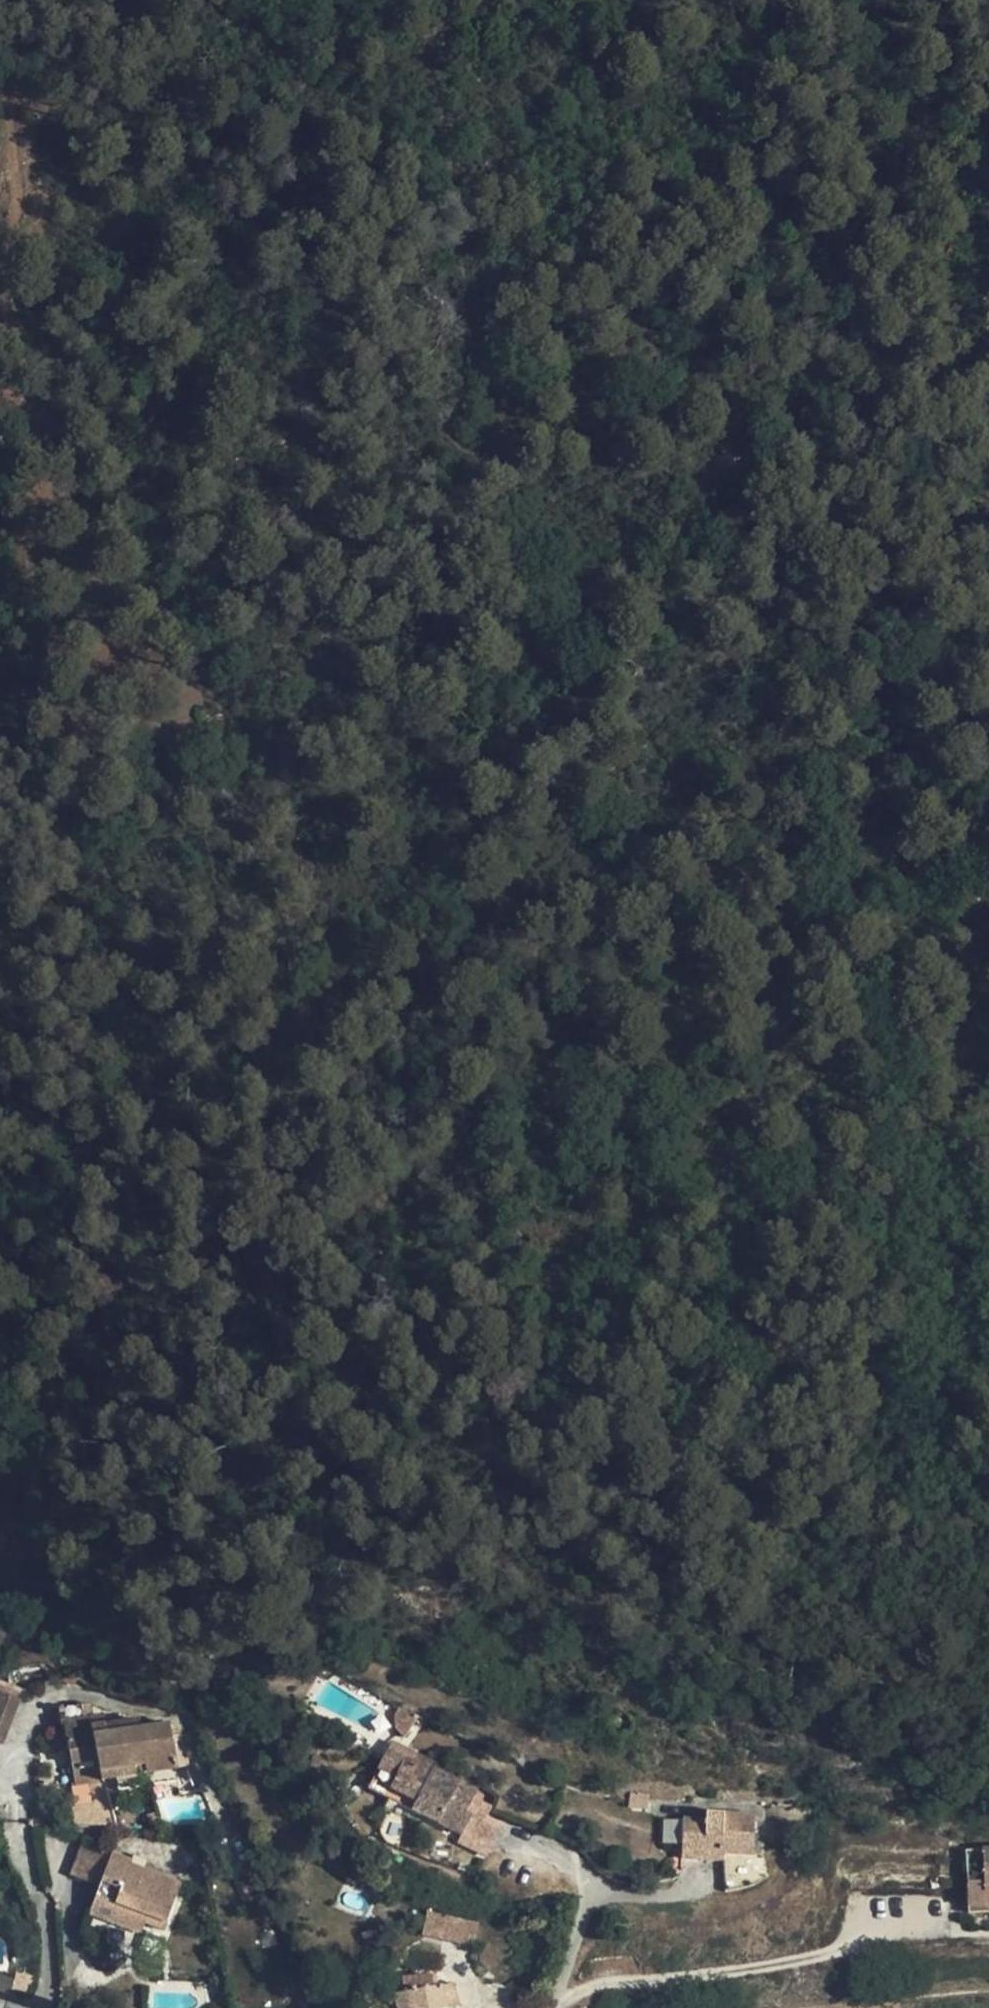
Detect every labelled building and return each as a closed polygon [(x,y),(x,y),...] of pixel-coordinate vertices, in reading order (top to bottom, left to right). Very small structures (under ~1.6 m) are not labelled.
[(22,1699),(0,1690),(0,1744),(4,1745),(22,1699)] [(61,1707),(64,1720),(90,1715),(88,1702),(61,1707)] [(406,1737),(421,1714),(400,1705),(398,1708),(396,1712),(395,1716),(395,1720),(395,1724),(397,1728),(399,1732),(402,1735),(406,1737)] [(118,1778),(174,1769),(179,1768),(170,1721),(142,1726),(140,1717),(92,1725),(90,1715),(64,1720),(75,1785),(118,1778)] [(468,1813),(475,1798),(481,1786),(392,1742),(378,1770),(396,1779),(391,1788),(418,1801),(414,1809),(463,1835),(473,1815),(468,1813)] [(176,1774),(174,1769),(118,1778),(119,1791),(155,1785),(154,1778),(176,1774)] [(491,1807),(475,1798),(468,1813),(473,1815),(484,1821),(491,1807)] [(756,1815),(708,1812),(708,1822),(685,1821),(683,1856),(723,1857),(723,1851),(754,1852),(756,1815)] [(501,1830),(484,1821),(473,1815),(463,1835),(458,1844),(487,1858),(501,1830)] [(100,1887),(111,1858),(80,1846),(69,1874),(100,1887)] [(967,1850),(968,1908),(988,1907),(988,1849),(967,1850)] [(100,1887),(93,1905),(133,1920),(145,1925),(163,1932),(182,1883),(112,1856),(111,1858),(100,1887)] [(145,1925),(133,1920),(93,1905),(89,1916),(138,1935),(141,1936),(145,1925)] [(479,1922),(428,1911),(423,1934),(475,1946),(479,1922)] [(405,1993),(409,2007),(446,2007),(441,1986),(437,1968),(402,1976),(405,1993)] [(441,1986),(446,2007),(454,2007),(459,2007),(455,1983),(441,1986)] [(405,1993),(394,1996),(397,2007),(409,2007),(405,1993)]
